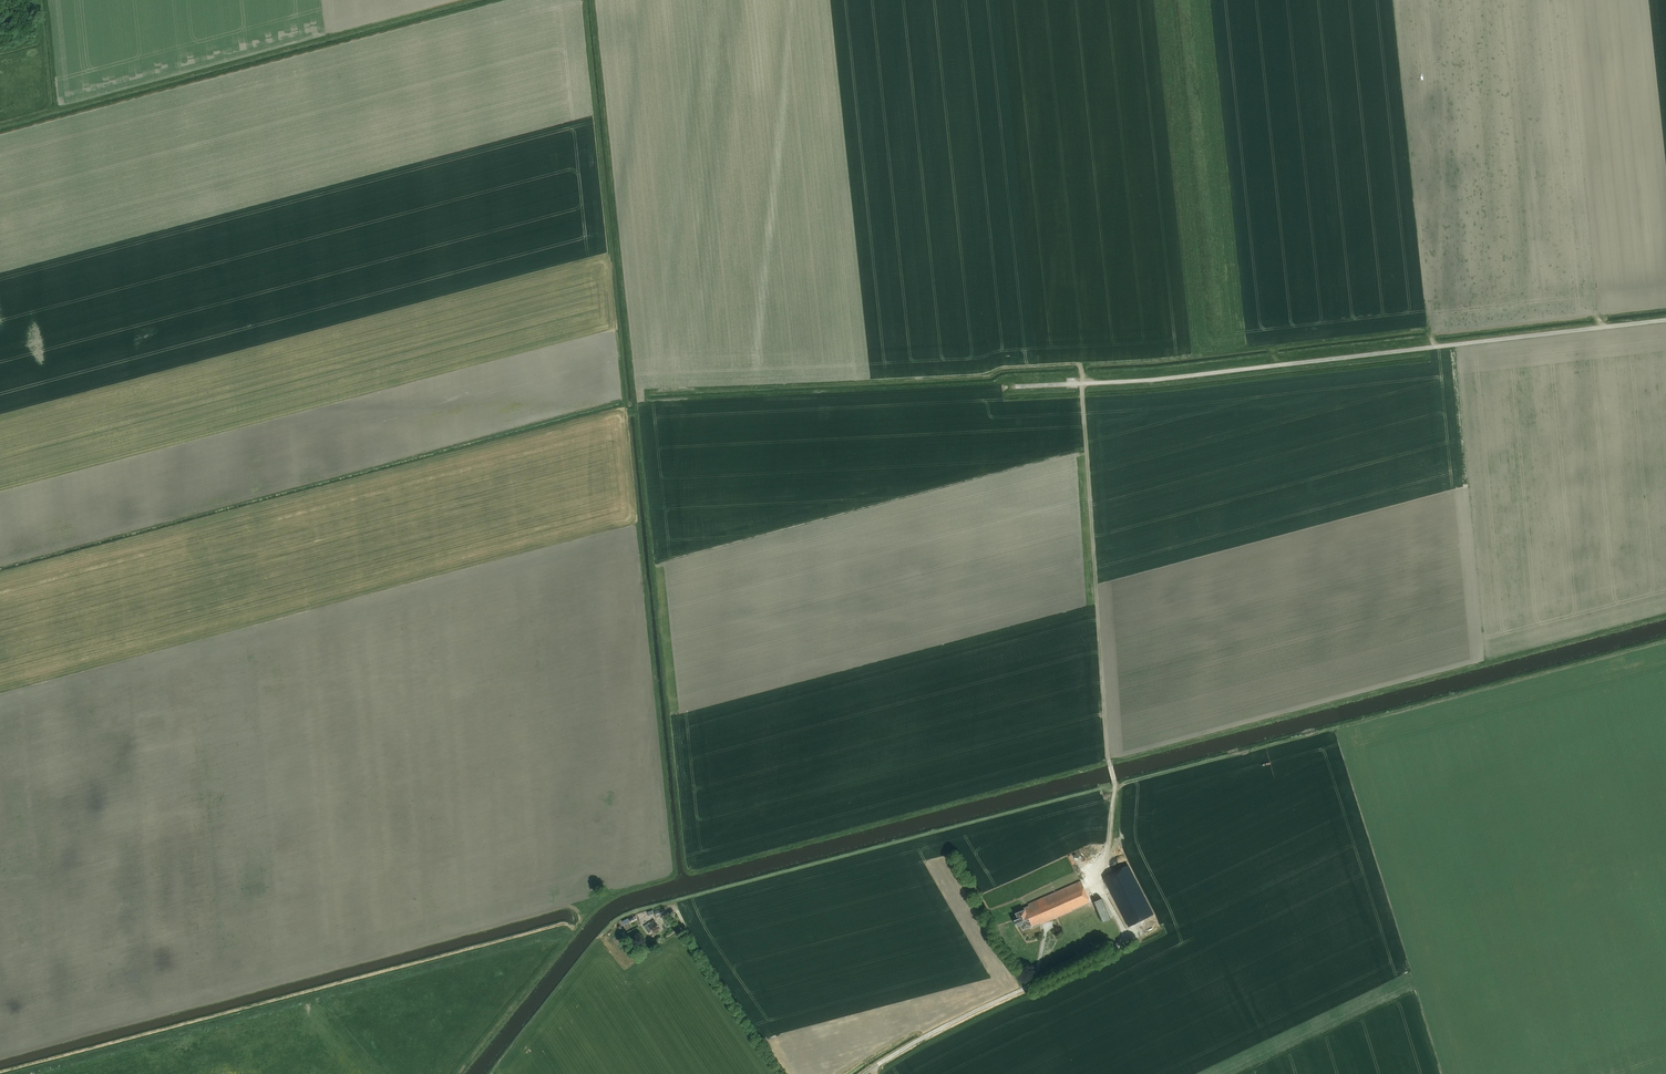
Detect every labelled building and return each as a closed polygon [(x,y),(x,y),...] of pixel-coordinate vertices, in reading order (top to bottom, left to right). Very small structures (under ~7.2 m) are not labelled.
[(1130,926),(1150,915),(1125,867),(1104,878),(1130,926)] [(1041,925),(1091,904),(1082,881),(1028,904),(1029,907),(1024,909),(1024,910),(1016,913),(1018,919),(1015,920),(1017,926),(1021,925),(1023,929),(1031,926),(1031,927),(1040,923),(1041,925)] [(1103,922),(1111,918),(1102,899),(1094,902),(1103,922)] [(665,908),(663,908),(654,911),(656,918),(667,914),(665,908)] [(653,933),(660,928),(655,919),(645,926),(649,933),(652,931),(653,933)]
